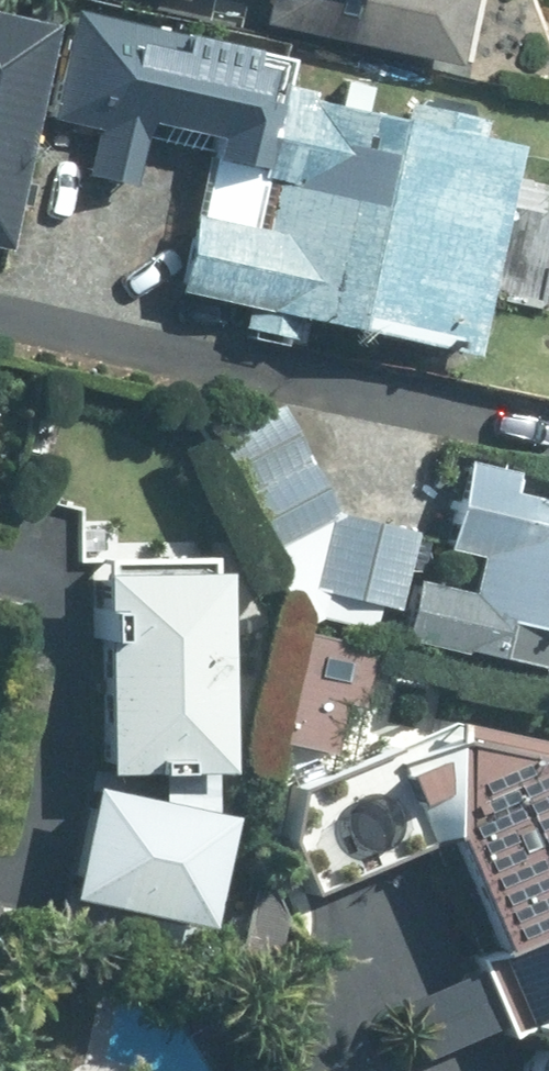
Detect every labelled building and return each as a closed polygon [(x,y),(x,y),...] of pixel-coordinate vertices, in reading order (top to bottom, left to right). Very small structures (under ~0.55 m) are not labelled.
[(260,17),(459,60),(472,0),(263,0),(260,17)] [(48,112),(94,122),(84,169),(134,181),(148,117),(206,129),(172,284),(242,299),(237,322),(296,334),(301,312),(474,350),(486,293),(548,306),(548,208),(507,199),(521,139),(476,129),(480,110),(401,93),(397,111),(277,85),(285,49),(72,2),(48,112)] [(45,14),(0,4),(0,224),(45,14)] [(416,527),(338,509),(278,399),(203,440),(301,619),(321,608),(308,585),(399,603),(416,527)] [(548,662),(548,495),(511,486),(516,465),(464,453),(443,542),(476,550),(467,586),(414,574),(402,628),(548,662)] [(98,763),(223,760),(218,561),(93,563),(98,763)] [(302,625),(280,736),(334,747),(344,697),(361,701),(373,639),(302,625)] [(450,712),(264,792),(306,888),(445,828),(492,936),(468,947),(503,1029),(527,1019),(535,1037),(548,1042),(548,733),(450,712)] [(86,776),(61,888),(202,918),(226,806),(86,776)]
